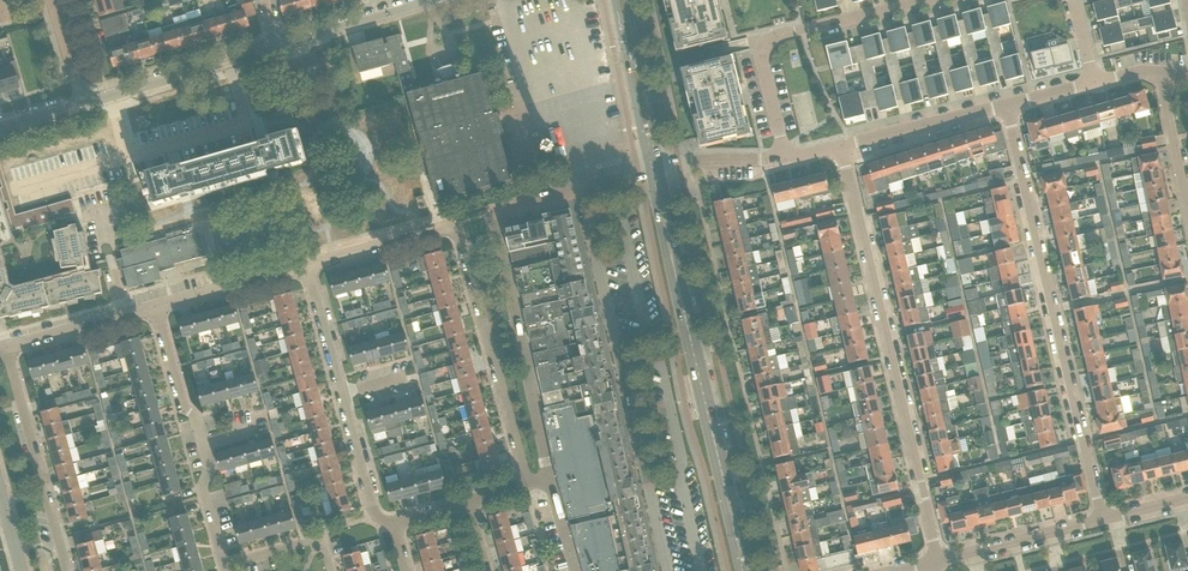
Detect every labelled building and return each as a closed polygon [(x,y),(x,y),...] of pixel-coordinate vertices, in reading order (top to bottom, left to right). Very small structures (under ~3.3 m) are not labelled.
[(100,16),(124,9),(122,0),(95,0),(100,16)] [(298,12),(294,0),(279,0),(284,16),(298,12)] [(298,12),(312,7),(309,0),(294,0),(298,12)] [(719,0),(663,0),(676,51),(676,52),(677,52),(700,46),(700,48),(706,45),(713,45),(713,43),(728,39),(719,0)] [(817,11),(817,12),(820,11),(827,9),(838,7),(838,6),(837,0),(838,0),(814,0),(817,11)] [(1132,5),(1131,0),(1107,0),(1099,2),(1092,4),(1097,22),(1103,20),(1105,27),(1120,24),(1116,9),(1132,5)] [(1170,4),(1170,0),(1131,0),(1132,5),(1148,2),(1151,16),(1166,12),(1164,5),(1170,4)] [(158,9),(169,6),(168,1),(157,4),(158,9)] [(238,12),(231,14),(235,30),(249,26),(246,17),(255,14),(252,3),(240,6),(237,7),(238,12)] [(982,15),(989,46),(1001,43),(997,28),(1010,25),(1011,24),(1009,18),(1008,13),(1006,3),(993,6),(987,7),(988,8),(989,13),(982,15)] [(151,5),(141,8),(142,14),(153,10),(151,5)] [(222,35),(235,30),(229,7),(228,8),(230,14),(217,18),(216,12),(215,13),(222,35)] [(957,21),(956,21),(964,52),(976,49),(972,34),(985,31),(989,46),(982,15),(980,9),(968,12),(962,13),(963,15),(964,20),(957,21)] [(1166,13),(1136,20),(1138,31),(1147,29),(1149,37),(1156,35),(1157,41),(1158,42),(1172,38),(1170,30),(1175,29),(1177,29),(1175,23),(1172,11),(1166,12),(1166,13)] [(208,39),(222,35),(215,13),(201,16),(203,22),(208,39)] [(119,33),(129,30),(124,14),(114,17),(119,33)] [(932,28),(931,28),(939,58),(950,55),(947,40),(960,37),(963,52),(964,52),(956,21),(957,21),(955,15),(943,18),(937,20),(937,21),(939,26),(932,28)] [(208,39),(203,22),(201,16),(189,20),(190,26),(195,43),(208,39)] [(105,37),(119,33),(114,17),(100,21),(105,37)] [(1105,27),(1099,29),(1102,41),(1103,47),(1105,47),(1110,45),(1111,53),(1126,50),(1126,49),(1122,35),(1138,31),(1136,20),(1105,28),(1105,27)] [(906,34),(914,64),(925,61),(921,46),(935,43),(938,58),(939,58),(931,28),(932,28),(930,21),(918,24),(912,26),(912,27),(914,32),(906,34)] [(175,24),(162,28),(164,35),(168,51),(175,49),(175,50),(178,50),(180,50),(182,48),(181,47),(177,30),(175,24)] [(190,26),(177,30),(181,47),(195,43),(190,26)] [(881,40),(885,55),(888,71),(900,68),(896,52),(909,49),(913,64),(914,64),(906,34),(905,27),(892,31),(887,32),(887,33),(888,38),(881,40)] [(155,55),(150,39),(148,31),(134,35),(137,43),(142,59),(148,57),(149,59),(156,57),(155,55)] [(400,44),(403,43),(401,34),(353,47),(360,73),(390,65),(390,64),(395,63),(414,134),(493,112),(482,72),(416,90),(405,49),(402,50),(400,44)] [(881,40),(880,34),(862,38),(863,45),(856,46),(859,62),(863,77),(875,74),(871,59),(884,55),(888,71),(885,55),(881,40)] [(155,55),(168,51),(164,35),(150,39),(155,55)] [(1032,52),(1030,53),(1035,72),(1037,71),(1036,71),(1042,69),(1043,70),(1044,69),(1073,62),(1068,43),(1066,44),(1066,42),(1066,40),(1056,35),(1057,39),(1055,39),(1042,42),(1044,48),(1044,50),(1033,52),(1032,53),(1032,52)] [(0,39),(0,49),(10,46),(7,37),(0,39)] [(856,46),(848,48),(847,42),(836,44),(828,45),(829,46),(826,47),(835,84),(846,81),(843,66),(859,62),(856,46)] [(128,63),(142,59),(137,43),(123,47),(128,63)] [(1001,43),(989,46),(997,76),(1004,74),(1005,79),(1005,81),(1011,79),(1024,76),(1021,66),(1020,60),(1018,54),(1018,55),(1004,58),(1001,43)] [(976,49),(964,52),(971,82),(972,82),(979,81),(980,86),(980,87),(986,85),(998,82),(997,76),(989,46),(992,61),(991,61),(979,64),(976,49)] [(114,67),(128,63),(123,47),(110,51),(114,67)] [(950,55),(939,58),(946,89),(947,88),(954,87),(955,92),(955,93),(961,92),(973,89),(972,82),(971,82),(964,52),(963,52),(967,67),(966,67),(966,68),(954,70),(950,55)] [(701,148),(706,146),(723,142),(724,144),(730,140),(737,141),(736,139),(752,135),(733,56),(717,60),(716,58),(711,62),(704,61),(704,63),(680,69),(681,71),(699,146),(700,148),(701,148)] [(925,61),(914,64),(921,95),(928,93),(930,98),(930,99),(936,98),(948,95),(947,88),(946,89),(939,58),(938,58),(942,73),(941,74),(929,77),(925,61)] [(0,65),(0,71),(6,91),(18,88),(16,81),(20,79),(14,61),(0,65)] [(900,68),(888,71),(896,101),(903,99),(904,104),(905,105),(911,104),(923,101),(921,95),(914,64),(913,64),(917,79),(915,80),(904,83),(900,68)] [(898,107),(896,101),(888,71),(892,86),(890,86),(879,89),(875,74),(863,77),(867,92),(871,107),(878,105),(880,112),(898,107)] [(863,109),(871,107),(867,92),(850,96),(846,81),(835,84),(844,120),(865,115),(863,109)] [(812,90),(794,92),(797,121),(815,119),(812,90)] [(1135,113),(1149,109),(1144,90),(1129,94),(1129,97),(1135,113)] [(1129,97),(1112,102),(1117,117),(1117,118),(1119,124),(1136,119),(1135,113),(1129,97)] [(1094,103),(1093,103),(1099,122),(1100,124),(1104,122),(1116,119),(1117,118),(1117,117),(1112,102),(1095,107),(1094,103)] [(1093,103),(1076,108),(1077,112),(1083,132),(1101,127),(1100,124),(1099,122),(1093,103)] [(499,116),(498,113),(498,112),(494,114),(493,112),(414,134),(421,162),(427,160),(427,161),(436,159),(436,158),(444,155),(445,156),(454,154),(454,152),(472,148),(472,149),(482,146),(482,145),(492,142),(492,143),(499,141),(499,142),(513,139),(512,137),(509,134),(507,131),(502,133),(498,116),(499,116)] [(1067,139),(1084,135),(1083,132),(1077,112),(1060,117),(1064,134),(1065,134),(1067,139)] [(1048,138),(1064,134),(1060,117),(1043,122),(1048,138)] [(1030,133),(1024,135),(1027,150),(1035,147),(1034,142),(1048,138),(1043,122),(1042,119),(1027,123),(1030,133)] [(977,131),(984,156),(985,155),(985,156),(1007,149),(1002,131),(994,133),(992,126),(977,131)] [(172,166),(146,173),(155,205),(181,198),(181,197),(181,196),(189,194),(190,195),(268,173),(268,172),(270,171),(276,169),(277,169),(277,170),(303,163),(294,131),(268,138),(269,141),(259,144),(260,147),(256,149),(196,166),(183,169),(182,166),(178,167),(172,168),(172,166)] [(977,131),(963,135),(968,150),(970,159),(971,159),(971,160),(984,156),(977,131)] [(963,135),(949,139),(957,163),(970,159),(968,150),(963,135)] [(1154,136),(1141,138),(1142,145),(1141,145),(1143,152),(1157,149),(1154,136)] [(506,142),(513,140),(513,139),(499,142),(499,141),(492,143),(492,142),(482,145),(482,146),(472,149),(472,148),(454,152),(454,154),(445,156),(444,155),(436,158),(436,159),(427,161),(427,160),(421,162),(425,176),(430,175),(438,204),(513,183),(509,172),(514,171),(506,142)] [(949,139),(935,144),(944,168),(957,164),(957,163),(949,139)] [(1141,145),(1135,146),(1134,142),(1122,144),(1123,149),(1125,156),(1143,152),(1141,145)] [(930,172),(944,168),(935,144),(922,148),(930,172)] [(916,176),(930,172),(922,148),(908,152),(916,176)] [(1108,159),(1125,156),(1123,149),(1106,152),(1108,159)] [(908,152),(894,156),(899,171),(901,181),(916,176),(908,152)] [(1090,163),(1108,159),(1106,152),(1089,156),(1090,163)] [(1137,158),(1130,159),(1134,174),(1140,173),(1160,169),(1162,169),(1161,168),(1158,153),(1146,156),(1137,158)] [(894,156),(881,161),(886,175),(888,184),(888,185),(901,181),(899,171),(894,156)] [(1073,166),(1090,163),(1089,156),(1071,159),(1073,166)] [(1042,173),(1073,166),(1071,159),(1041,165),(1042,173)] [(870,174),(863,176),(869,195),(875,192),(874,189),(888,184),(886,175),(881,161),(867,165),(870,174)] [(540,169),(541,171),(542,172),(543,172),(544,172),(546,172),(547,171),(548,170),(548,169),(548,168),(548,166),(547,165),(546,165),(545,164),(543,164),(542,165),(541,166),(540,167),(540,168),(540,169)] [(1104,180),(1111,178),(1108,164),(1101,166),(1104,180)] [(1097,181),(1100,180),(1097,166),(1084,169),(1086,177),(1095,175),(1097,181)] [(993,185),(1005,182),(1002,168),(989,171),(993,185)] [(1165,176),(1163,169),(1162,169),(1160,169),(1140,173),(1140,174),(1141,174),(1144,188),(1163,184),(1162,178),(1164,178),(1165,176)] [(978,189),(993,185),(989,171),(988,171),(990,176),(976,180),(976,183),(977,183),(978,189)] [(828,194),(830,193),(825,173),(807,178),(812,198),(822,195),(823,196),(826,195),(828,194)] [(1047,192),(1067,187),(1064,173),(1041,178),(1044,193),(1047,192)] [(810,198),(812,198),(807,178),(790,182),(794,199),(802,197),(803,200),(805,201),(808,200),(810,198)] [(1108,195),(1115,193),(1111,178),(1104,180),(1108,195)] [(790,182),(771,187),(773,191),(774,198),(776,204),(794,199),(790,182)] [(966,191),(978,189),(977,183),(976,183),(964,186),(966,191)] [(1101,184),(1094,185),(1097,197),(1103,195),(1101,184)] [(1166,189),(1164,190),(1163,184),(1144,188),(1147,203),(1168,198),(1169,198),(1168,190),(1166,189)] [(952,195),(966,191),(964,186),(951,189),(952,195)] [(985,206),(1010,200),(1006,187),(991,190),(993,197),(984,199),(985,206)] [(1066,190),(1067,190),(1067,187),(1047,192),(1050,208),(1069,203),(1066,190)] [(939,198),(952,195),(951,189),(937,192),(939,198)] [(923,202),(939,198),(937,192),(922,196),(921,193),(923,202)] [(908,205),(923,202),(921,193),(905,197),(906,200),(908,205)] [(1111,210),(1118,209),(1115,193),(1108,195),(1111,210)] [(1103,195),(1097,197),(1099,209),(1106,207),(1103,195)] [(419,209),(426,207),(423,196),(416,198),(419,209)] [(763,205),(770,204),(769,196),(762,197),(763,205)] [(718,216),(743,210),(740,197),(715,203),(718,216)] [(1166,199),(1168,199),(1168,198),(1147,203),(1149,213),(1142,215),(1143,220),(1169,214),(1166,199)] [(68,205),(73,204),(72,199),(16,214),(17,217),(18,222),(11,224),(13,231),(18,230),(17,228),(22,227),(23,231),(29,229),(29,228),(36,226),(36,227),(54,222),(54,221),(61,219),(61,220),(67,218),(66,214),(70,213),(68,205)] [(890,210),(894,209),(891,199),(876,204),(878,213),(890,210)] [(906,200),(893,203),(892,199),(891,199),(894,209),(908,205),(906,200)] [(946,215),(955,213),(952,200),(943,202),(946,215)] [(989,219),(1013,214),(1010,200),(985,206),(989,219)] [(1071,212),(1077,211),(1075,202),(1069,203),(1050,208),(1054,223),(1072,219),(1071,212)] [(765,214),(772,212),(770,204),(763,205),(765,214)] [(936,219),(942,218),(939,204),(932,205),(936,219)] [(833,206),(815,210),(817,219),(835,215),(833,206)] [(521,225),(504,229),(509,252),(509,253),(510,252),(510,253),(576,239),(576,237),(570,208),(561,210),(550,213),(550,215),(551,218),(551,219),(544,220),(543,220),(542,220),(528,223),(528,224),(528,223),(527,224),(527,225),(523,226),(521,226),(521,225)] [(1121,224),(1121,223),(1118,209),(1111,210),(1114,225),(1121,224)] [(721,230),(746,224),(743,210),(718,216),(721,230)] [(882,231),(907,225),(904,212),(879,218),(882,231)] [(949,228),(958,226),(955,213),(946,215),(949,228)] [(810,214),(798,217),(800,224),(812,221),(810,214)] [(992,233),(1016,227),(1013,214),(989,219),(992,233)] [(1108,214),(1101,216),(1103,227),(1110,226),(1108,214)] [(1146,235),(1172,230),(1169,214),(1143,220),(1146,235)] [(798,217),(780,221),(782,228),(800,224),(798,217)] [(939,233),(945,231),(942,218),(936,219),(939,233)] [(1057,238),(1076,234),(1072,219),(1054,223),(1057,238)] [(820,239),(839,235),(836,220),(816,224),(820,239)] [(69,228),(54,232),(56,239),(57,242),(59,249),(58,249),(58,251),(59,251),(60,258),(61,261),(62,269),(77,267),(78,268),(85,267),(83,254),(85,253),(82,237),(80,237),(79,233),(76,224),(69,226),(69,228)] [(746,224),(721,230),(724,244),(749,238),(746,224)] [(1125,240),(1123,232),(1121,224),(1114,225),(1118,242),(1125,240)] [(886,244),(910,239),(907,225),(882,231),(886,244)] [(952,242),(961,240),(958,226),(949,228),(952,242)] [(1110,226),(1103,227),(1106,239),(1113,237),(1110,226)] [(198,231),(194,233),(192,227),(166,235),(167,237),(121,250),(126,268),(123,269),(128,287),(161,278),(159,268),(163,267),(164,271),(176,267),(175,264),(205,256),(198,231)] [(995,247),(1019,242),(1016,227),(992,233),(995,247)] [(784,241),(796,238),(794,230),(782,233),(784,241)] [(1156,249),(1176,245),(1172,230),(1146,235),(1146,236),(1153,234),(1156,249)] [(942,246),(949,245),(945,231),(939,233),(934,234),(937,244),(941,243),(942,246)] [(1061,254),(1079,249),(1076,234),(1057,238),(1061,254)] [(823,255),(843,250),(839,235),(820,239),(823,255)] [(752,251),(749,238),(724,244),(727,257),(752,251)] [(476,252),(491,248),(489,239),(473,243),(476,252)] [(554,259),(579,254),(576,239),(510,253),(512,262),(550,253),(551,260),(554,260),(554,259)] [(889,258),(913,253),(910,239),(886,244),(889,258)] [(959,241),(961,240),(952,242),(956,257),(963,255),(961,247),(961,248),(959,241)] [(1122,256),(1128,254),(1126,243),(1119,244),(1122,256)] [(949,245),(942,246),(945,260),(952,258),(949,245)] [(1108,247),(1102,248),(1103,250),(1105,260),(1117,257),(1114,245),(1108,247)] [(1159,263),(1179,259),(1176,245),(1156,249),(1159,263)] [(990,268),(1014,262),(1011,248),(987,254),(990,268)] [(783,258),(782,255),(781,249),(774,251),(776,260),(783,258)] [(793,249),(786,250),(789,263),(796,261),(803,259),(802,253),(794,255),(793,249)] [(1064,269),(1083,265),(1079,249),(1061,254),(1064,269)] [(827,270),(847,266),(843,250),(823,255),(827,270)] [(731,271),(755,265),(752,251),(727,257),(731,271)] [(421,272),(445,265),(442,252),(417,258),(421,272)] [(892,272),(917,266),(913,253),(889,258),(892,272)] [(521,295),(585,280),(579,254),(554,259),(554,260),(551,260),(551,261),(516,269),(521,295)] [(1124,269),(1131,268),(1128,254),(1122,256),(1124,269)] [(4,317),(10,316),(10,317),(19,315),(19,312),(23,311),(23,314),(33,312),(33,311),(40,309),(50,307),(50,306),(57,304),(68,302),(68,301),(74,300),(85,297),(92,295),(102,293),(99,277),(101,277),(99,270),(86,272),(86,271),(78,273),(71,275),(72,276),(63,278),(63,277),(54,279),(54,280),(46,283),(46,282),(37,284),(37,285),(29,287),(28,286),(13,291),(8,287),(4,272),(3,272),(1,264),(2,264),(0,255),(0,318),(4,317)] [(1113,271),(1120,270),(1117,257),(1105,260),(1110,259),(1113,271)] [(780,275),(787,273),(783,258),(776,260),(780,275)] [(945,274),(955,271),(952,258),(945,260),(941,261),(942,261),(945,274)] [(1180,260),(1179,260),(1179,259),(1159,263),(1159,264),(1159,265),(1162,280),(1183,276),(1180,260)] [(970,269),(966,270),(964,260),(957,261),(960,275),(971,272),(970,269)] [(796,261),(789,263),(792,275),(799,273),(796,261)] [(990,282),(1017,276),(1014,262),(990,268),(987,269),(990,282)] [(391,282),(389,275),(386,263),(372,267),(378,288),(384,286),(383,284),(391,282)] [(1083,265),(1064,269),(1068,284),(1087,280),(1095,278),(1091,263),(1083,265)] [(431,284),(449,279),(445,265),(421,272),(421,273),(428,271),(431,284)] [(734,285),(759,279),(755,265),(731,271),(734,285)] [(830,286),(850,281),(847,266),(827,270),(830,286)] [(895,285),(920,279),(917,266),(892,272),(895,285)] [(377,288),(378,288),(372,267),(358,271),(363,288),(376,285),(377,288)] [(348,292),(363,288),(358,271),(344,275),(348,292)] [(393,280),(400,278),(398,271),(391,273),(393,280)] [(968,274),(971,273),(971,272),(960,275),(963,286),(971,284),(968,274)] [(1128,287),(1136,285),(1132,273),(1125,274),(1128,287)] [(334,296),(348,292),(344,275),(330,279),(334,296)] [(945,289),(958,286),(956,275),(943,278),(945,289)] [(1022,289),(1020,289),(1017,276),(990,282),(992,291),(1000,289),(999,288),(1003,287),(1004,293),(1022,289)] [(402,287),(401,283),(400,278),(393,280),(396,289),(402,287)] [(783,287),(790,286),(788,278),(781,279),(783,287)] [(435,297),(453,293),(449,279),(431,284),(435,297)] [(761,292),(762,292),(759,279),(734,285),(737,298),(753,294),(753,295),(761,293),(761,292)] [(898,299),(923,293),(920,279),(895,285),(898,299)] [(560,301),(589,295),(585,280),(521,295),(524,309),(560,301)] [(795,294),(803,292),(800,280),(793,282),(795,294)] [(1072,301),(1097,295),(1094,280),(1087,282),(1087,280),(1068,284),(1072,301)] [(834,301),(854,297),(850,281),(830,286),(834,301)] [(1112,292),(1125,289),(1123,281),(1110,284),(1112,292)] [(1187,300),(1185,285),(1173,287),(1130,297),(1133,309),(1140,307),(1139,301),(1157,297),(1158,306),(1187,300)] [(785,297),(792,295),(790,286),(783,287),(785,297)] [(947,300),(961,297),(958,286),(945,289),(947,300)] [(967,302),(979,299),(976,288),(964,291),(967,302)] [(1021,292),(1022,291),(1022,289),(1004,293),(1004,294),(995,296),(998,309),(1023,303),(1025,302),(1027,300),(1026,295),(1023,294),(1021,294),(1021,292)] [(740,313),(765,307),(762,292),(761,292),(761,293),(753,295),(753,294),(737,298),(740,313)] [(798,306),(806,305),(803,292),(795,294),(798,306)] [(279,311),(295,307),(291,293),(275,297),(279,311)] [(437,305),(431,306),(433,312),(439,311),(456,306),(453,293),(435,297),(437,305)] [(902,313),(926,307),(923,293),(898,299),(902,313)] [(593,307),(591,307),(589,295),(560,301),(524,309),(527,322),(525,322),(529,340),(531,340),(596,325),(597,325),(593,307)] [(400,307),(407,305),(405,297),(398,299),(400,307)] [(838,317),(857,312),(854,297),(834,301),(838,317)] [(961,299),(947,302),(949,309),(963,305),(961,299)] [(977,300),(979,300),(979,299),(967,302),(970,315),(980,313),(977,300)] [(1116,310),(1128,307),(1126,299),(1114,301),(1116,310)] [(1187,301),(1187,300),(1158,306),(1159,307),(1161,306),(1164,321),(1187,316),(1187,306),(1187,301)] [(384,310),(392,307),(390,301),(382,303),(384,310)] [(374,312),(384,310),(382,303),(372,305),(374,312)] [(1001,322),(1026,316),(1023,303),(998,309),(1001,322)] [(226,326),(240,322),(235,305),(221,308),(226,326)] [(403,317),(410,315),(407,305),(400,307),(403,317)] [(1086,307),(1074,310),(1077,325),(1096,321),(1094,313),(1099,312),(1098,305),(1086,307)] [(442,324),(460,320),(456,306),(439,311),(442,324)] [(791,323),(798,321),(794,306),(778,310),(780,319),(787,317),(788,324),(791,323)] [(283,324),(299,320),(295,307),(279,311),(283,324)] [(905,327),(930,321),(926,307),(902,313),(905,327)] [(212,329),(226,326),(221,308),(207,312),(212,329)] [(364,315),(364,314),(362,308),(358,309),(353,310),(355,317),(364,315)] [(347,319),(355,317),(353,310),(345,312),(347,319)] [(386,319),(394,317),(392,310),(384,312),(386,319)] [(249,319),(247,312),(246,311),(240,313),(242,321),(249,319)] [(198,333),(212,329),(207,312),(193,316),(198,333)] [(376,322),(386,319),(384,312),(374,315),(376,322)] [(746,334),(770,328),(766,312),(757,314),(758,317),(742,320),(746,334)] [(803,325),(810,323),(807,312),(800,313),(803,325)] [(838,317),(830,318),(834,334),(841,332),(861,328),(857,312),(838,317)] [(1137,326),(1144,325),(1141,313),(1134,315),(1137,326)] [(976,314),(970,315),(973,329),(979,327),(978,325),(976,314)] [(183,337),(198,333),(193,316),(179,320),(183,337)] [(1005,336),(1030,330),(1026,316),(1001,322),(1005,336)] [(1164,321),(1167,336),(1168,336),(1187,332),(1187,316),(1167,320),(1164,321)] [(250,324),(255,323),(253,318),(249,319),(242,321),(245,331),(245,330),(247,335),(252,333),(251,329),(252,329),(250,324)] [(358,327),(366,325),(364,318),(356,320),(358,327)] [(1126,330),(1133,329),(1130,318),(1124,319),(1126,330)] [(1096,322),(1101,321),(1101,319),(1096,321),(1077,325),(1081,341),(1099,336),(1096,322)] [(286,338),(302,334),(299,320),(283,324),(286,338)] [(349,329),(358,327),(356,320),(348,322),(349,329)] [(446,338),(464,333),(460,320),(442,324),(446,338)] [(956,339),(960,338),(970,336),(966,320),(952,323),(956,339)] [(794,333),(801,332),(798,321),(791,323),(794,333)] [(810,323),(803,325),(807,340),(814,338),(818,337),(814,322),(810,323)] [(408,334),(415,332),(413,323),(406,325),(408,334)] [(533,354),(599,338),(596,325),(531,340),(532,345),(534,353),(533,353),(533,354)] [(1140,341),(1147,340),(1144,325),(1137,326),(1140,341)] [(983,328),(979,329),(979,327),(973,329),(976,342),(986,340),(983,328)] [(749,348),(773,342),(770,328),(746,334),(749,348)] [(845,348),(864,343),(861,328),(841,332),(845,348)] [(1129,344),(1136,342),(1133,329),(1126,330),(1129,344)] [(910,349),(933,344),(930,330),(907,336),(910,349)] [(1007,349),(1033,343),(1030,330),(1005,336),(1000,338),(1001,342),(1006,341),(1007,349)] [(415,332),(408,334),(411,343),(418,341),(415,332)] [(1171,351),(1187,347),(1187,332),(1168,336),(1171,351)] [(395,354),(409,350),(405,333),(391,337),(395,354)] [(450,351),(467,347),(464,333),(446,338),(450,351)] [(286,338),(278,340),(282,354),(290,352),(306,347),(302,334),(286,338)] [(377,340),(376,341),(374,335),(361,338),(367,361),(381,357),(377,340)] [(963,351),(973,349),(970,336),(960,338),(963,351)] [(1085,357),(1103,352),(1099,336),(1081,341),(1085,357)] [(381,357),(395,354),(391,337),(377,340),(381,357)] [(126,356),(143,352),(139,338),(122,342),(126,356)] [(250,348),(256,346),(254,338),(247,340),(250,348)] [(353,365),(367,361),(361,338),(361,339),(362,344),(349,348),(353,365)] [(536,367),(602,352),(599,338),(533,354),(536,367)] [(810,353),(817,351),(814,338),(807,340),(810,353)] [(979,355),(989,353),(986,340),(976,342),(979,355)] [(1144,356),(1151,355),(1147,340),(1140,341),(1144,356)] [(233,351),(241,349),(239,342),(231,344),(233,351)] [(767,352),(775,350),(773,342),(749,348),(752,362),(768,358),(767,352)] [(848,363),(868,359),(864,343),(845,348),(848,363)] [(1011,363),(1036,357),(1033,343),(1007,349),(1011,363)] [(223,353),(233,351),(231,344),(221,346),(223,353)] [(913,363),(936,358),(933,344),(910,349),(913,363)] [(75,367),(89,363),(85,346),(71,350),(75,367)] [(253,362),(260,360),(256,346),(250,348),(253,362)] [(287,367),(292,366),(310,361),(306,347),(290,352),(291,357),(285,359),(287,367)] [(454,365),(471,360),(467,347),(450,351),(454,365)] [(1187,363),(1187,347),(1171,351),(1175,366),(1187,363)] [(211,349),(203,351),(205,358),(213,356),(211,349)] [(799,350),(801,359),(807,358),(805,349),(799,350)] [(962,365),(976,362),(973,349),(963,351),(959,352),(962,365)] [(1133,361),(1140,359),(1137,349),(1131,350),(1133,361)] [(67,369),(75,367),(71,350),(56,354),(61,371),(63,377),(69,375),(67,369)] [(91,362),(100,359),(97,350),(88,352),(91,362)] [(195,361),(204,358),(203,351),(193,354),(195,361)] [(235,360),(243,358),(241,351),(233,353),(235,360)] [(416,361),(422,360),(420,351),(414,352),(416,361)] [(130,370),(147,366),(143,352),(126,356),(130,370)] [(539,381),(605,365),(602,352),(536,367),(539,381)] [(1088,371),(1107,367),(1103,352),(1085,357),(1088,371)] [(226,363),(235,360),(233,353),(224,356),(226,363)] [(989,353),(979,355),(982,370),(992,367),(991,360),(989,353)] [(47,374),(61,371),(56,354),(42,357),(47,374)] [(1147,372),(1154,370),(1151,355),(1144,356),(1147,372)] [(755,375),(779,369),(776,356),(768,358),(752,362),(755,375)] [(33,378),(47,374),(42,357),(28,361),(33,378)] [(1036,357),(1011,363),(1012,370),(1014,376),(1039,371),(1036,357)] [(207,368),(221,365),(219,358),(205,361),(207,368)] [(917,377),(939,371),(936,358),(913,363),(917,377)] [(264,374),(270,372),(266,359),(260,360),(253,362),(257,376),(264,374)] [(1140,359),(1133,361),(1136,374),(1143,373),(1140,359)] [(451,380),(475,374),(471,360),(454,365),(454,366),(448,367),(451,380)] [(198,371),(207,368),(205,361),(196,364),(198,371)] [(296,379),(313,374),(310,361),(292,366),(296,379)] [(825,362),(814,364),(815,372),(827,369),(825,362)] [(967,379),(980,376),(976,362),(962,365),(963,366),(964,366),(967,379)] [(1187,379),(1187,363),(1175,366),(1175,367),(1173,367),(1176,381),(1183,380),(1187,379)] [(542,394),(608,379),(605,365),(539,381),(542,394)] [(134,384),(151,380),(147,366),(130,370),(134,384)] [(854,386),(873,382),(869,366),(850,370),(854,386)] [(1092,387),(1110,383),(1107,367),(1088,371),(1092,387)] [(804,377),(811,376),(809,368),(802,370),(804,377)] [(758,388),(782,383),(779,369),(755,375),(758,388)] [(96,379),(103,377),(101,370),(94,372),(96,379)] [(992,370),(983,372),(986,383),(995,381),(993,373),(992,370)] [(1151,387),(1158,385),(1154,370),(1147,372),(1151,387)] [(434,371),(420,374),(422,383),(424,388),(429,386),(435,385),(433,379),(436,378),(434,371)] [(942,371),(939,372),(939,371),(917,377),(920,390),(945,385),(942,371)] [(1042,376),(1040,376),(1039,371),(1014,376),(1017,390),(1044,384),(1045,382),(1044,377),(1042,376)] [(245,395),(259,391),(254,374),(240,378),(245,395)] [(259,385),(266,383),(264,374),(257,376),(259,385)] [(299,393),(317,388),(313,374),(296,379),(299,393)] [(462,392),(479,387),(475,374),(451,380),(451,381),(459,379),(462,392)] [(828,374),(816,377),(818,385),(830,383),(828,374)] [(811,376),(804,377),(806,386),(813,384),(811,376)] [(970,392),(983,389),(980,376),(967,379),(970,392)] [(99,389),(106,387),(103,377),(96,379),(99,389)] [(231,399),(245,395),(240,378),(226,381),(231,399)] [(613,392),(611,392),(608,379),(542,394),(545,407),(546,407),(613,392)] [(1144,379),(1137,381),(1140,392),(1147,391),(1144,379)] [(138,398),(155,393),(151,380),(134,384),(138,398)] [(216,402),(231,399),(226,381),(212,385),(216,402)] [(995,381),(986,383),(989,398),(996,396),(998,396),(995,382),(995,381)] [(857,401),(877,397),(873,382),(854,386),(857,401)] [(762,402),(786,397),(782,383),(758,388),(762,402)] [(1119,391),(1112,393),(1110,383),(1092,387),(1095,403),(1120,397),(1119,391)] [(202,406),(216,402),(212,385),(198,389),(202,406)] [(945,393),(947,392),(945,385),(920,390),(923,404),(946,398),(946,397),(945,393)] [(1154,400),(1161,399),(1158,385),(1151,387),(1154,400)] [(432,394),(430,388),(429,386),(424,388),(426,396),(432,394)] [(466,405),(482,401),(479,387),(462,392),(466,405)] [(303,406),(321,401),(317,388),(299,393),(303,406)] [(84,398),(92,396),(90,389),(82,391),(84,398)] [(983,389),(972,391),(976,405),(986,403),(983,389)] [(1018,410),(1047,403),(1043,389),(1017,395),(1013,396),(1015,406),(1017,405),(1018,410)] [(70,402),(84,398),(82,391),(73,394),(72,391),(67,393),(70,402)] [(1147,391),(1140,392),(1142,404),(1149,402),(1147,391)] [(276,394),(270,396),(269,392),(263,394),(265,402),(271,400),(271,401),(277,399),(276,394)] [(545,426),(617,410),(613,392),(546,407),(547,412),(543,413),(545,426)] [(56,406),(70,402),(67,393),(61,394),(62,397),(54,399),(56,406)] [(141,412),(158,407),(155,393),(138,398),(141,412)] [(948,412),(960,410),(956,395),(946,397),(946,398),(923,404),(926,417),(948,412)] [(810,405),(818,403),(816,396),(808,397),(810,405)] [(835,398),(828,399),(828,396),(820,398),(823,409),(837,406),(835,398)] [(877,397),(857,401),(861,417),(880,412),(883,412),(882,406),(882,403),(881,399),(880,397),(880,396),(877,397)] [(413,418),(427,414),(422,397),(408,401),(413,418)] [(786,397),(762,402),(765,416),(789,410),(786,397)] [(1119,414),(1124,413),(1120,397),(1095,403),(1099,418),(1117,414),(1119,414)] [(103,408),(110,406),(108,398),(101,400),(103,408)] [(40,410),(56,406),(54,399),(38,403),(40,410)] [(100,403),(98,403),(97,399),(86,402),(87,407),(93,405),(95,413),(102,411),(100,403)] [(273,407),(271,401),(271,400),(265,402),(269,415),(278,413),(276,406),(273,407)] [(993,416),(1002,414),(999,400),(990,402),(993,416)] [(307,420),(324,415),(321,401),(303,406),(307,420)] [(399,422),(413,418),(408,401),(394,405),(399,422)] [(470,419),(486,414),(482,401),(466,405),(470,419)] [(1162,402),(1155,403),(1158,419),(1165,418),(1162,402)] [(813,415),(820,413),(818,403),(810,405),(813,415)] [(981,418),(989,416),(986,403),(976,405),(977,411),(980,410),(981,418)] [(1023,423),(1050,416),(1047,403),(1018,410),(1018,411),(1020,410),(1023,423)] [(399,422),(394,405),(380,409),(386,431),(387,431),(387,432),(400,428),(399,422)] [(430,415),(437,413),(434,405),(428,407),(430,415)] [(110,406),(103,408),(106,417),(112,415),(119,413),(122,413),(120,407),(111,409),(110,406)] [(826,423),(840,419),(837,406),(823,409),(826,423)] [(145,426),(162,421),(158,407),(141,412),(145,426)] [(46,426),(62,422),(59,408),(42,412),(46,426)] [(372,435),(386,431),(380,409),(366,413),(372,435)] [(1141,425),(1154,421),(1151,409),(1140,411),(1141,416),(1139,416),(1141,425)] [(615,410),(617,410),(545,426),(551,453),(621,436),(615,410)] [(768,429),(792,424),(789,410),(765,416),(768,429)] [(104,420),(102,411),(95,413),(98,426),(104,424),(104,420)] [(884,428),(880,412),(861,417),(855,418),(854,419),(856,426),(863,424),(865,432),(884,428)] [(951,425),(948,412),(926,417),(929,430),(951,425)] [(277,419),(280,418),(278,413),(269,415),(273,429),(284,426),(283,422),(278,423),(277,419)] [(437,413),(430,415),(432,422),(432,424),(439,422),(438,420),(437,413)] [(1119,414),(1124,413),(1119,414),(1117,414),(1099,418),(1097,419),(1100,434),(1127,428),(1125,419),(1120,420),(1119,414)] [(473,432),(490,428),(486,414),(470,419),(473,432)] [(996,429),(1005,427),(1002,414),(993,416),(996,429)] [(310,433),(328,428),(324,415),(307,420),(310,433)] [(985,432),(992,430),(989,416),(981,418),(985,432)] [(1026,436),(1053,430),(1050,416),(1023,423),(1026,436)] [(1180,420),(1181,428),(1187,426),(1187,418),(1180,420)] [(1168,431),(1181,428),(1180,420),(1166,423),(1168,431)] [(49,440),(72,434),(69,421),(62,422),(46,426),(49,440)] [(149,440),(166,435),(162,421),(145,426),(149,440)] [(817,432),(824,431),(822,423),(815,425),(817,432)] [(106,430),(105,425),(104,424),(98,426),(95,426),(97,433),(100,432),(102,440),(109,438),(107,430),(106,430)] [(768,430),(765,431),(765,434),(767,434),(768,437),(770,437),(771,443),(795,437),(792,424),(768,429),(768,430)] [(955,425),(951,426),(951,425),(929,430),(932,444),(958,438),(955,425)] [(1151,435),(1163,432),(1161,425),(1149,428),(1151,435)] [(111,435),(118,433),(116,426),(109,427),(111,435)] [(280,432),(285,430),(284,426),(273,429),(275,437),(281,436),(280,432)] [(830,440),(837,439),(834,427),(827,429),(830,440)] [(999,443),(1008,440),(1005,427),(996,429),(999,443)] [(314,447),(332,442),(328,428),(310,433),(314,447)] [(477,446),(493,441),(490,428),(473,432),(477,446)] [(868,447),(888,443),(884,428),(865,432),(868,447)] [(1136,439),(1151,435),(1149,428),(1134,431),(1136,439)] [(987,446),(995,444),(992,430),(985,432),(983,432),(987,446)] [(1057,435),(1054,435),(1053,430),(1026,436),(1027,436),(1028,443),(1039,441),(1040,448),(1059,443),(1057,435)] [(819,442),(826,440),(824,431),(817,432),(819,442)] [(1135,439),(1136,439),(1134,431),(1119,435),(1122,447),(1121,443),(1135,440),(1135,439)] [(442,432),(435,434),(436,437),(437,442),(444,440),(443,435),(443,434),(442,432)] [(121,443),(120,442),(118,433),(111,435),(113,445),(121,443)] [(66,435),(72,434),(49,440),(53,453),(70,449),(66,435)] [(153,454),(170,449),(166,435),(149,440),(153,454)] [(429,442),(427,436),(427,435),(418,438),(420,445),(429,442)] [(1108,451),(1122,447),(1119,435),(1103,439),(1105,446),(1106,445),(1108,451)] [(631,478),(621,436),(551,453),(551,454),(553,463),(555,471),(566,512),(568,520),(589,515),(589,514),(587,507),(637,496),(633,478),(631,478)] [(795,438),(803,436),(802,436),(795,437),(771,443),(775,457),(790,454),(790,456),(799,454),(795,438)] [(105,449),(112,448),(109,438),(102,440),(105,449)] [(411,448),(420,445),(418,438),(409,441),(411,448)] [(959,439),(958,439),(958,438),(932,444),(935,458),(961,452),(959,439)] [(262,460),(277,456),(272,439),(258,443),(262,460)] [(833,453),(840,452),(837,439),(830,440),(833,453)] [(446,449),(447,449),(444,440),(437,442),(440,451),(446,449)] [(1006,443),(1009,442),(1008,440),(999,443),(1003,458),(1009,457),(1006,443)] [(481,459),(497,455),(493,441),(477,446),(481,459)] [(318,460),(336,455),(332,442),(314,447),(318,460)] [(248,464),(262,460),(258,443),(244,446),(248,464)] [(392,453),(401,450),(399,443),(390,446),(392,453)] [(872,464),(892,459),(888,443),(868,447),(872,464)] [(990,461),(999,458),(995,444),(987,446),(990,461)] [(423,454),(430,452),(428,445),(421,447),(423,454)] [(1068,445),(1051,450),(1054,459),(1062,457),(1070,455),(1068,445)] [(234,467),(248,464),(244,446),(230,450),(234,467)] [(279,456),(287,454),(285,446),(277,448),(279,456)] [(383,455),(392,453),(390,446),(381,448),(383,455)] [(414,457),(423,454),(421,447),(412,450),(414,457)] [(57,467),(73,462),(70,449),(53,453),(57,467)] [(157,468),(174,463),(170,449),(153,454),(157,468)] [(220,471),(234,467),(230,450),(215,454),(220,471)] [(1040,463),(1054,459),(1051,450),(1038,453),(1040,463)] [(1187,470),(1187,455),(1187,451),(1172,455),(1176,473),(1187,470)] [(395,462),(404,460),(402,452),(393,455),(395,462)] [(951,456),(962,453),(961,452),(935,458),(939,472),(954,469),(951,456)] [(118,463),(126,461),(123,453),(116,455),(118,463)] [(1038,453),(1027,456),(1029,466),(1040,463),(1038,453)] [(1147,455),(1140,457),(1146,481),(1161,477),(1157,459),(1155,453),(1147,455)] [(282,466),(290,464),(287,454),(279,456),(282,466)] [(322,474),(339,469),(336,455),(318,460),(322,474)] [(386,465),(395,462),(393,455),(384,458),(386,465)] [(485,473),(501,468),(497,455),(481,459),(485,473)] [(1161,477),(1176,473),(1172,455),(1157,459),(1161,477)] [(1012,471),(1026,468),(1024,457),(1010,460),(1009,461),(1012,471)] [(1140,457),(1125,461),(1126,465),(1131,484),(1146,481),(1140,457)] [(114,458),(108,460),(110,467),(117,465),(114,458)] [(838,472),(845,470),(842,458),(835,460),(838,472)] [(445,469),(452,467),(450,459),(442,461),(445,469)] [(825,468),(832,467),(831,459),(823,461),(825,468)] [(869,480),(895,474),(892,459),(872,464),(865,465),(869,480)] [(121,473),(128,471),(126,461),(118,463),(121,473)] [(779,479),(795,475),(792,461),(776,465),(779,479)] [(998,474),(1012,471),(1009,461),(995,464),(998,473),(998,474)] [(60,480),(77,476),(73,462),(57,467),(60,480)] [(160,482),(178,477),(174,463),(157,468),(160,482)] [(995,464),(981,467),(983,474),(994,471),(995,474),(998,473),(995,464)] [(112,476),(119,474),(117,465),(110,467),(112,476)] [(1132,486),(1131,484),(1126,465),(1111,469),(1117,490),(1120,489),(1121,492),(1129,490),(1128,487),(1132,486)] [(447,478),(454,476),(452,467),(445,469),(447,478)] [(828,478),(835,476),(832,467),(825,468),(828,478)] [(969,477),(983,474),(981,467),(968,470),(969,477)] [(318,489),(343,483),(339,469),(322,474),(314,476),(318,489)] [(433,490),(447,487),(442,469),(428,473),(433,490)] [(841,487),(848,485),(845,470),(838,472),(841,487)] [(969,477),(968,470),(954,474),(957,483),(970,480),(969,477)] [(287,483),(294,481),(292,473),(285,475),(287,483)] [(419,494),(433,490),(428,473),(414,477),(419,494)] [(779,479),(783,493),(808,487),(809,487),(805,473),(795,475),(779,479)] [(1078,493),(1086,491),(1082,473),(1058,478),(1064,503),(1065,503),(1066,506),(1066,502),(1070,501),(1071,504),(1072,505),(1079,503),(1079,502),(1078,493)] [(879,494),(899,489),(895,474),(869,480),(869,481),(876,479),(879,494)] [(942,486),(957,483),(954,474),(940,477),(942,486)] [(64,494),(81,490),(77,476),(60,480),(64,494)] [(270,486),(278,484),(276,476),(268,479),(270,486)] [(164,496),(181,491),(178,477),(160,482),(164,496)] [(405,498),(419,494),(414,477),(400,481),(405,498)] [(1058,478),(1044,482),(1050,506),(1064,503),(1058,478)] [(255,490),(270,486),(268,479),(253,483),(255,490)] [(836,480),(829,482),(832,495),(839,494),(836,480)] [(126,491),(133,489),(131,481),(124,483),(126,491)] [(242,493),(240,487),(239,481),(227,484),(229,490),(226,491),(227,497),(242,493)] [(289,492),(297,491),(294,481),(287,483),(289,492)] [(391,502),(405,498),(400,481),(386,485),(391,502)] [(1037,510),(1050,506),(1044,482),(1030,485),(1037,510)] [(343,483),(318,489),(318,490),(319,490),(323,503),(331,500),(347,496),(343,483)] [(117,494),(123,493),(121,484),(114,486),(117,494)] [(242,493),(250,491),(248,485),(240,487),(242,493)] [(272,495),(286,492),(284,485),(270,489),(272,495)] [(1023,513),(1037,510),(1030,485),(1016,489),(1023,513)] [(808,487),(783,493),(786,506),(802,503),(811,501),(808,489),(808,487)] [(131,509),(138,507),(133,489),(126,491),(131,509)] [(263,498),(272,495),(270,489),(261,491),(263,498)] [(1009,517),(1023,513),(1016,489),(1003,492),(1009,517)] [(68,508),(84,503),(81,490),(64,494),(68,508)] [(846,502),(858,499),(856,491),(844,495),(846,502)] [(995,520),(1009,517),(1003,492),(988,496),(995,522),(995,520)] [(119,503),(126,501),(123,493),(117,494),(119,503)] [(244,503),(252,500),(251,494),(242,497),(244,503)] [(839,494),(832,495),(834,504),(841,503),(839,494)] [(884,508),(902,504),(899,494),(881,498),(884,507),(884,508)] [(294,510),(301,508),(298,496),(291,498),(294,510)] [(331,500),(323,503),(326,515),(334,513),(334,514),(350,510),(347,496),(331,500)] [(637,496),(587,507),(589,514),(609,510),(610,516),(638,510),(635,497),(637,496)] [(994,524),(995,522),(988,496),(975,500),(981,524),(982,527),(982,525),(987,524),(988,525),(994,524)] [(230,506),(244,503),(242,497),(228,500),(230,506)] [(878,506),(884,507),(881,498),(864,502),(866,509),(878,506)] [(521,508),(528,506),(526,500),(519,502),(521,508)] [(975,525),(981,524),(975,500),(961,503),(967,529),(969,530),(975,529),(976,527),(975,525)] [(961,503),(948,507),(946,501),(938,503),(942,523),(950,521),(952,531),(958,529),(959,531),(960,532),(967,531),(967,529),(961,503)] [(848,513),(866,509),(864,502),(846,507),(848,513)] [(72,521),(88,517),(84,503),(68,508),(72,521)] [(789,520),(805,516),(802,503),(786,506),(789,520)] [(308,521),(305,522),(301,508),(294,510),(299,527),(309,524),(308,521)] [(838,522),(845,521),(842,509),(826,513),(827,516),(814,519),(813,515),(805,516),(789,520),(792,533),(816,528),(838,522)] [(650,564),(638,510),(610,516),(610,517),(582,523),(570,525),(583,570),(620,570),(650,564)] [(282,532),(296,528),(292,511),(277,515),(282,532)] [(494,530),(510,526),(506,512),(490,517),(494,530)] [(526,521),(532,520),(529,512),(523,513),(526,521)] [(173,533),(191,528),(187,514),(169,519),(173,533)] [(268,536),(282,532),(277,515),(263,519),(268,536)] [(906,524),(889,528),(893,545),(911,541),(910,535),(917,533),(913,517),(905,519),(906,524)] [(254,540),(268,536),(263,519),(249,523),(254,540)] [(130,520),(123,523),(124,528),(129,531),(133,530),(130,520)] [(528,530),(534,528),(532,520),(526,521),(528,530)] [(841,531),(848,530),(845,520),(845,521),(838,522),(841,531)] [(240,544),(254,540),(249,523),(235,526),(240,544)] [(497,544),(513,539),(510,526),(494,530),(497,544)] [(177,547),(195,542),(191,528),(173,533),(177,547)] [(795,547),(819,542),(816,528),(792,533),(795,547)] [(872,533),(871,533),(869,528),(852,532),(858,557),(859,557),(859,556),(861,556),(861,553),(876,550),(872,533)] [(876,550),(893,545),(889,528),(872,533),(876,550)] [(88,543),(78,546),(82,559),(97,555),(107,552),(104,540),(101,531),(101,530),(97,532),(85,534),(88,543)] [(139,542),(147,540),(145,532),(137,534),(139,542)] [(437,546),(433,533),(433,532),(417,537),(421,550),(437,546)] [(452,541),(458,540),(456,532),(450,534),(452,541)] [(844,550),(851,548),(848,535),(841,537),(844,550)] [(131,546),(138,544),(135,536),(129,538),(131,546)] [(501,557),(517,553),(513,539),(497,544),(501,557)] [(533,549),(539,547),(537,539),(531,540),(533,549)] [(142,551),(150,549),(147,540),(139,542),(142,551)] [(454,550),(460,548),(458,540),(452,541),(454,550)] [(177,547),(171,548),(175,562),(181,561),(199,556),(195,542),(177,547)] [(799,561),(823,555),(819,542),(795,547),(799,561)] [(1185,554),(1182,542),(1166,546),(1172,570),(1174,570),(1180,570),(1187,570),(1187,568),(1186,557),(1185,554)] [(129,561),(141,558),(138,544),(131,546),(133,554),(129,559),(129,561)] [(424,564),(440,559),(437,546),(421,550),(424,564)] [(535,557),(541,555),(539,547),(533,549),(535,557)] [(855,563),(851,548),(844,550),(823,555),(799,561),(801,570),(821,570),(855,563)] [(1149,550),(1141,552),(1141,550),(1135,552),(1135,554),(1133,554),(1137,570),(1155,570),(1149,550)] [(348,570),(364,566),(360,552),(344,557),(348,570)] [(379,561),(385,560),(383,552),(377,553),(379,561)] [(505,570),(521,567),(517,553),(501,557),(505,570)] [(82,559),(85,570),(93,570),(101,569),(97,555),(82,559)] [(203,570),(199,556),(181,561),(184,570),(198,570),(203,570)] [(141,558),(129,561),(130,562),(136,565),(137,570),(145,570),(141,558)] [(440,559),(424,564),(426,570),(444,570),(440,559)] [(460,569),(466,567),(463,559),(457,561),(460,569)] [(1117,559),(1101,563),(1103,570),(1120,570),(1117,559)] [(147,570),(155,568),(152,560),(145,562),(147,570)] [(381,570),(387,568),(385,560),(379,561),(381,570)]
